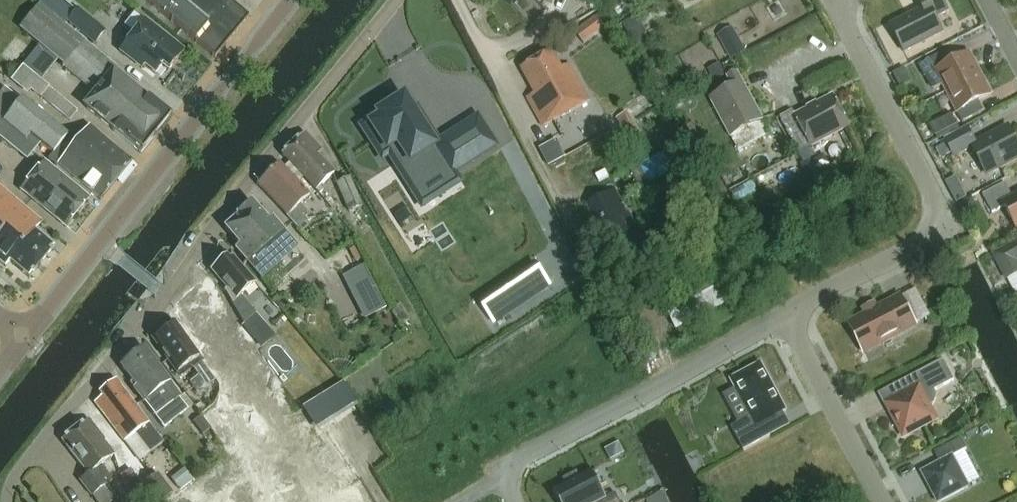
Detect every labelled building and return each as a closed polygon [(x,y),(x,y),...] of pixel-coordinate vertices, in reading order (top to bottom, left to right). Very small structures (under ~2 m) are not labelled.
[(247,18),(227,1),(228,0),(143,0),(213,59),(247,18)] [(948,13),(941,0),(917,0),(922,11),(890,27),(904,54),(943,35),(935,20),(948,13)] [(117,70),(87,45),(40,6),(19,31),(37,46),(8,82),(27,97),(30,93),(68,124),(77,114),(40,83),(56,64),(94,96),(85,108),(141,155),(170,119),(114,74),(117,70)] [(106,32),(78,9),(67,22),(95,45),(106,32)] [(584,47),(605,31),(596,18),(575,34),(584,47)] [(143,68),(154,77),(161,68),(168,74),(184,53),(143,22),(118,54),(141,71),(143,68)] [(731,29),(716,37),(730,62),(745,53),(731,29)] [(552,54),(540,61),(523,71),(536,96),(529,100),(543,127),(589,102),(569,67),(561,71),(552,54)] [(946,93),(981,76),(970,55),(947,67),(942,56),(919,67),(925,79),(926,78),(933,91),(943,86),(946,93)] [(770,135),(737,74),(728,79),(733,89),(710,101),(731,138),(739,152),(770,135)] [(981,76),(946,93),(957,114),(991,96),(981,76)] [(35,151),(39,145),(52,155),(48,161),(56,168),(58,167),(98,199),(97,199),(100,202),(132,163),(90,128),(76,145),(67,138),(21,101),(19,103),(4,90),(0,94),(0,122),(35,151)] [(494,150),(477,122),(438,145),(421,117),(417,120),(404,98),(383,111),(386,115),(362,129),(378,157),(385,152),(408,191),(445,169),(450,177),(494,150)] [(811,148),(848,128),(832,98),(795,118),(792,113),(780,119),(798,154),(811,147),(811,148)] [(953,116),(932,127),(937,137),(959,126),(953,116)] [(35,151),(0,122),(0,140),(26,162),(35,151)] [(946,141),(955,158),(972,149),(987,176),(1016,160),(1016,145),(1008,129),(975,146),(967,130),(946,141)] [(319,189),(334,175),(316,157),(321,152),(304,134),(281,156),(319,196),(322,192),(319,189)] [(20,192),(28,198),(66,229),(89,200),(43,163),(20,192)] [(298,230),(307,222),(303,217),(306,214),(299,206),(309,197),(278,165),(257,185),(287,217),(287,218),(298,230)] [(348,181),(337,186),(350,215),(361,209),(348,181)] [(1016,230),(1016,197),(1013,200),(1005,185),(982,196),(992,215),(1004,208),(1016,230)] [(54,251),(35,235),(43,225),(0,190),(0,263),(6,268),(10,263),(30,279),(54,251)] [(609,256),(642,240),(629,214),(627,215),(616,192),(587,206),(600,232),(598,233),(609,256)] [(281,263),(275,256),(291,242),(270,218),(266,222),(251,205),(237,217),(238,218),(225,230),(239,246),(235,249),(246,263),(262,280),(281,263)] [(993,256),(1006,281),(1016,275),(1016,244),(993,256)] [(258,351),(274,338),(240,298),(255,285),(230,256),(211,272),(227,290),(224,293),(226,296),(258,351)] [(368,318),(391,308),(371,264),(348,274),(368,318)] [(536,267),(480,305),(493,325),(550,287),(536,267)] [(188,299),(208,331),(232,316),(212,284),(188,299)] [(899,299),(850,325),(865,353),(914,327),(899,299)] [(408,321),(401,306),(391,311),(399,326),(408,321)] [(940,324),(940,313),(929,313),(929,324),(940,324)] [(206,388),(215,382),(173,324),(152,339),(177,374),(189,365),(206,388)] [(792,398),(768,349),(738,365),(757,403),(738,413),(750,436),(780,420),(774,408),(792,398)] [(181,398),(144,350),(142,351),(138,350),(132,355),(132,359),(121,368),(136,388),(133,391),(155,419),(181,398)] [(936,396),(935,393),(954,382),(943,362),(881,395),(903,437),(929,424),(923,412),(928,409),(931,406),(934,402),(935,399),(936,396)] [(149,454),(163,444),(115,381),(99,394),(102,398),(95,404),(124,443),(135,435),(149,454)] [(92,498),(95,501),(114,501),(116,501),(106,487),(112,482),(100,467),(114,457),(103,443),(105,442),(88,421),(62,442),(88,476),(80,482),(92,498)] [(950,446),(956,456),(966,451),(961,440),(950,446)] [(952,458),(922,474),(937,501),(942,501),(968,488),(952,458)] [(145,495),(130,471),(120,477),(134,501),(145,495)] [(592,473),(579,480),(577,475),(565,482),(567,486),(553,493),(558,501),(619,501),(616,495),(606,500),(592,473)] [(157,476),(142,488),(153,501),(164,501),(172,495),(157,476)]
